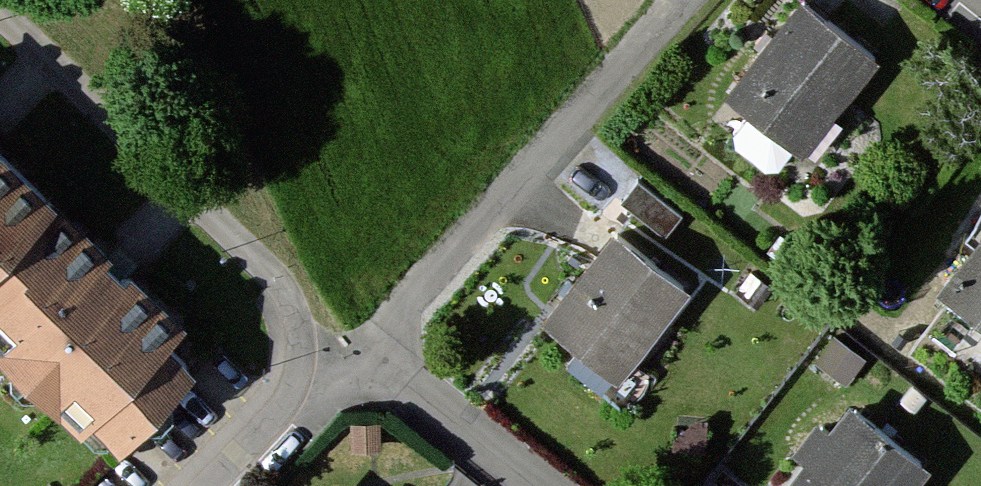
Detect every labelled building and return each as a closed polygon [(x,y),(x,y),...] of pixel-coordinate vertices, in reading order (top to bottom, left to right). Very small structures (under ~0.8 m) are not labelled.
[(887,68),(811,6),(733,100),(808,162),(887,68)] [(0,135),(0,348),(121,460),(227,346),(0,135)] [(693,296),(614,236),(547,323),(626,384),(693,296)] [(943,297),(980,328),(980,251),(943,297)] [(834,338),(816,361),(847,385),(865,362),(834,338)] [(859,412),(836,440),(820,428),(797,455),(815,470),(801,485),(930,485),(938,476),(859,412)]
